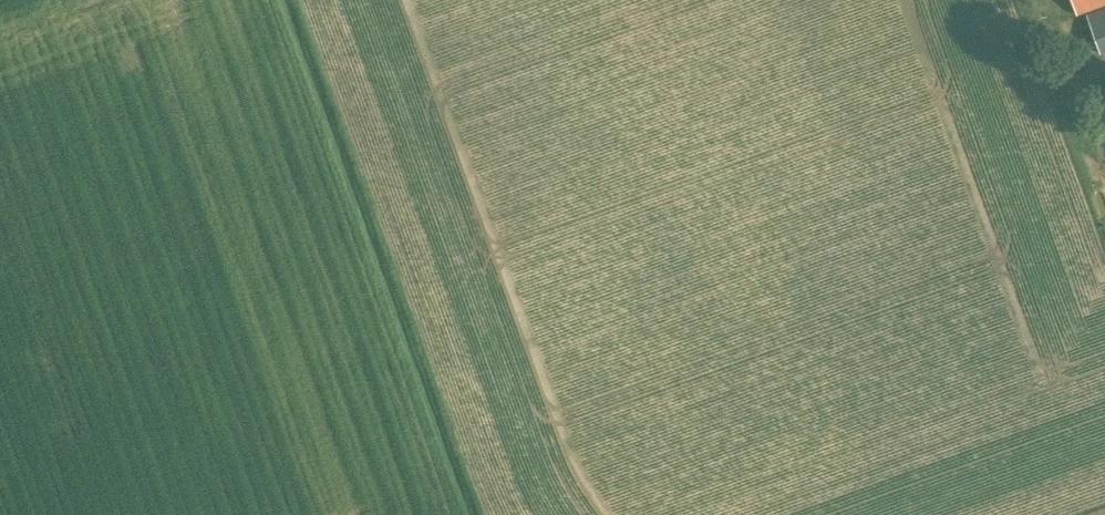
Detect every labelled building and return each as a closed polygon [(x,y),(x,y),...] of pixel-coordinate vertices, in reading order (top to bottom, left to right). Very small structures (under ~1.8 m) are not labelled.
[(1104,7),(1104,0),(1072,0),(1077,17),(1104,7)] [(1104,54),(1104,21),(1091,26),(1101,55),(1104,54)]
